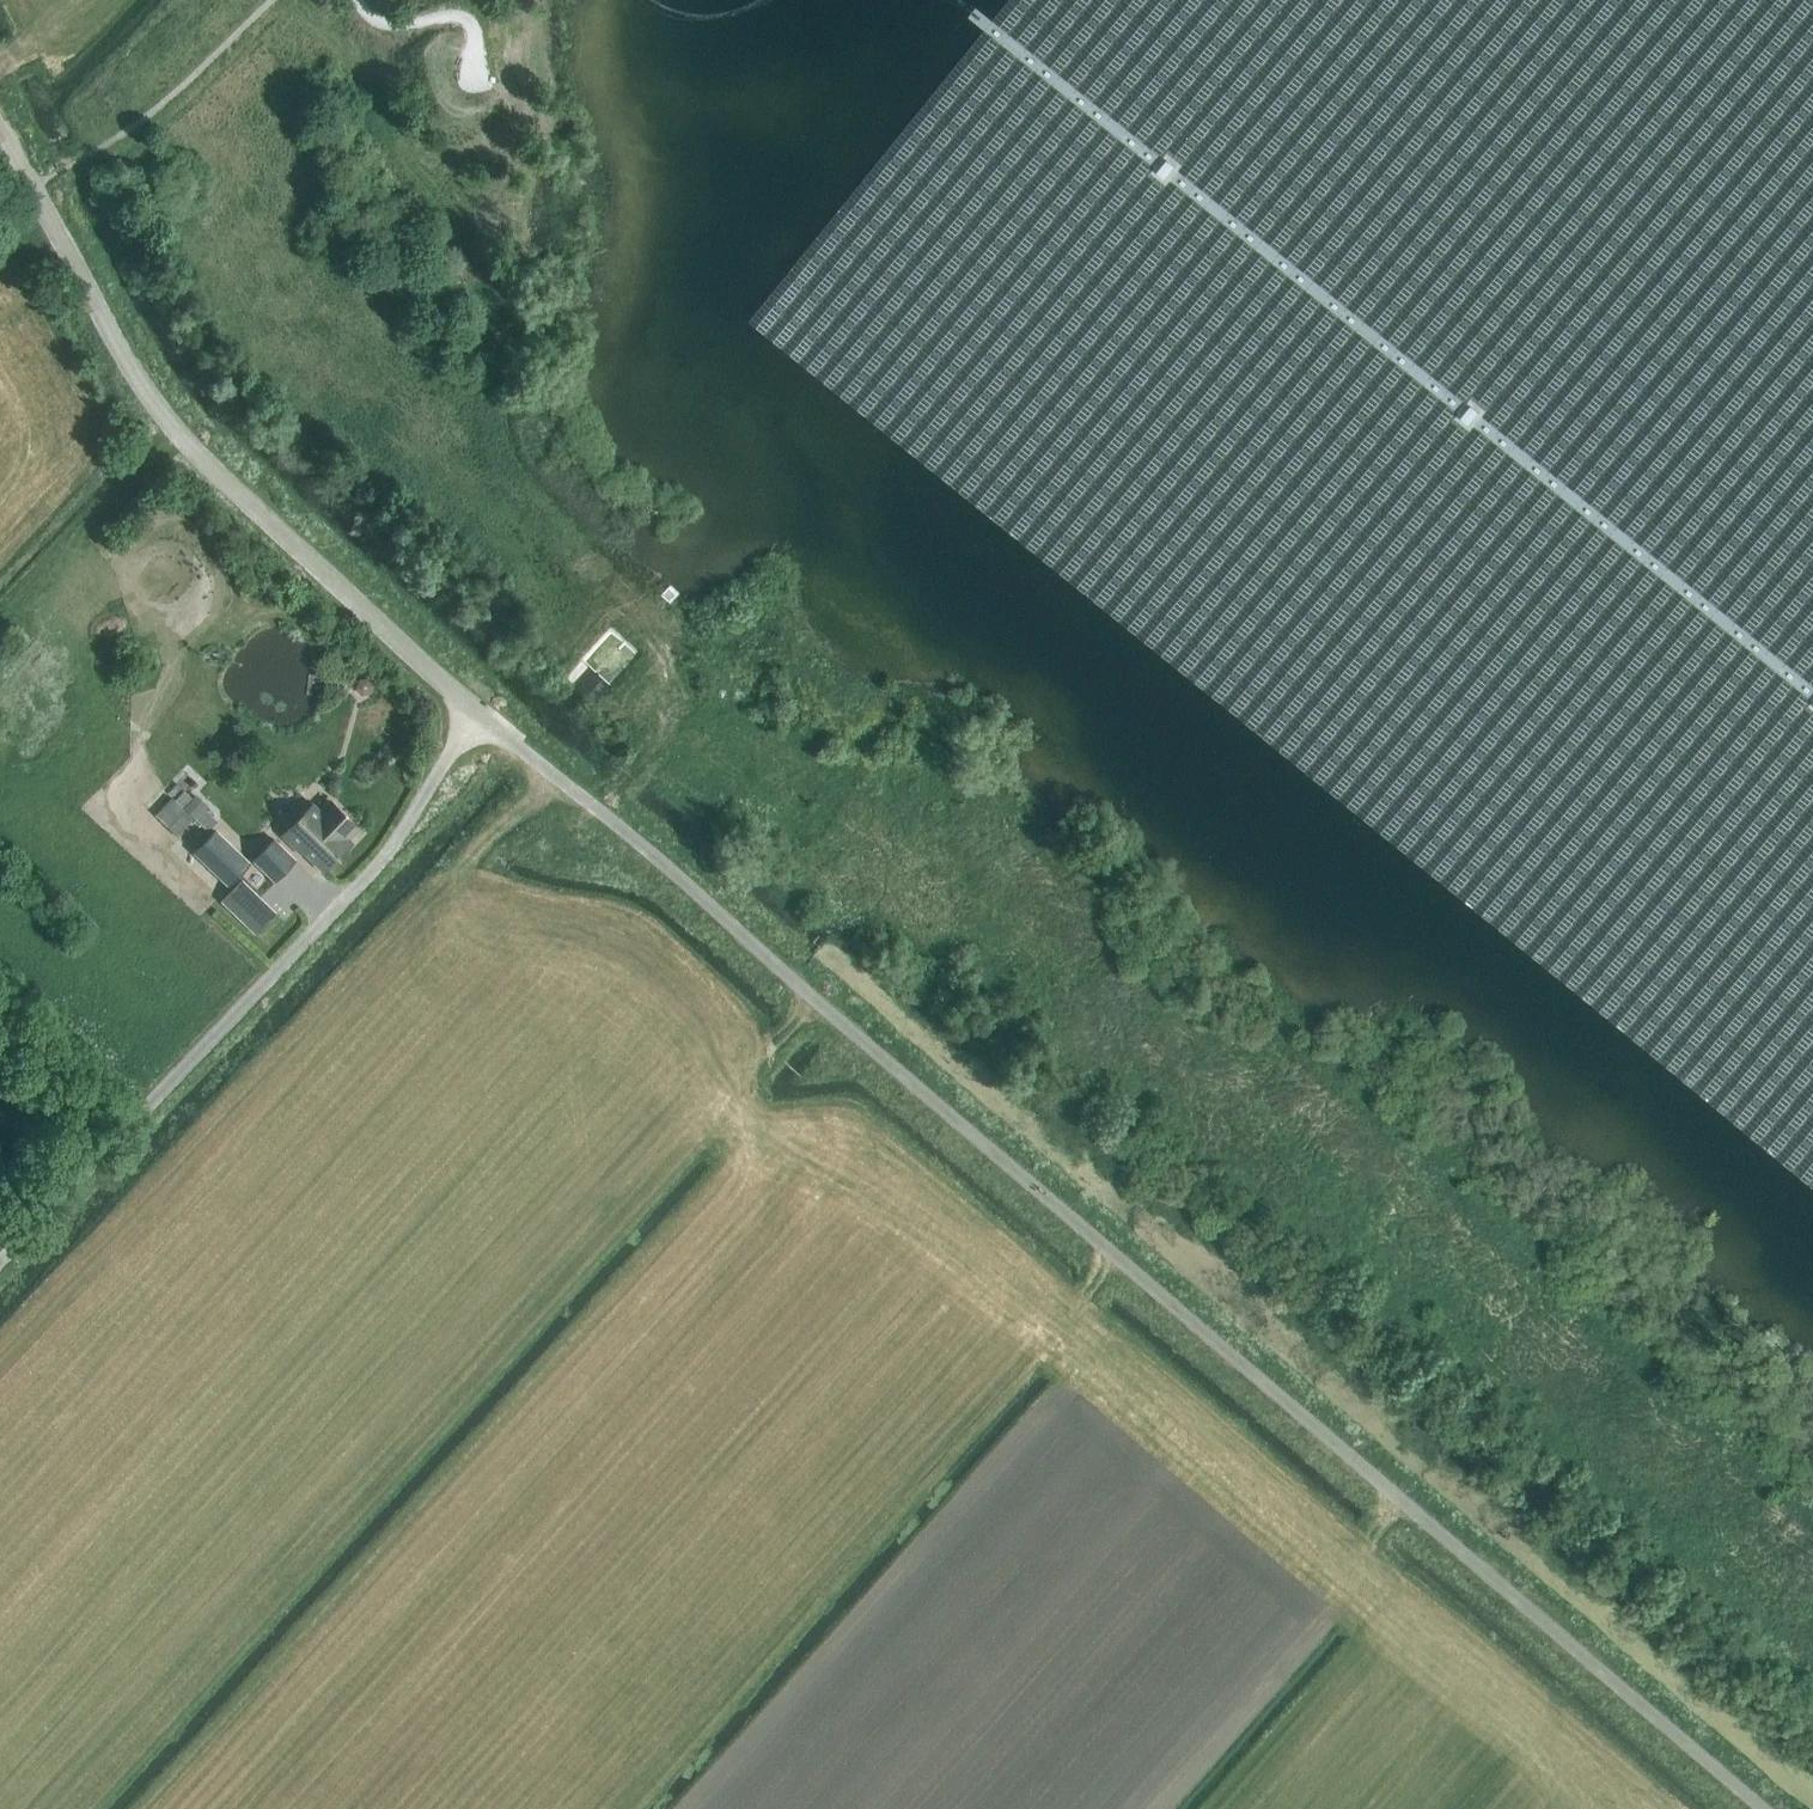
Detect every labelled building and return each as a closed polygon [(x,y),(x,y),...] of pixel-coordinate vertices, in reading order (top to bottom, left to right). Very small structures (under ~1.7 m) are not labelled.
[(192,800),(183,791),(177,798),(185,806),(184,808),(196,819),(208,806),(196,795),(192,800)] [(358,828),(331,802),(320,813),(312,806),(283,836),(302,854),(304,852),(325,871),(351,844),(347,839),(358,828)] [(227,887),(251,863),(215,829),(192,854),(227,887)] [(274,882),(296,860),(274,840),(254,862),(274,882)] [(242,881),(222,903),(257,937),(278,915),(242,881)]
